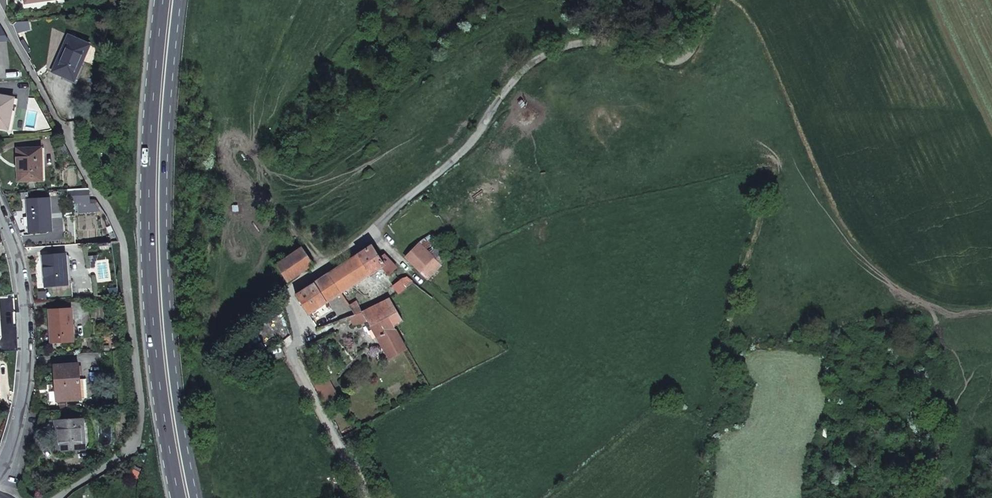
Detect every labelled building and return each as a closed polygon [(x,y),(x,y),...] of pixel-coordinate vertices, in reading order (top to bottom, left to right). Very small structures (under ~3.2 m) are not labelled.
[(90,45),(69,36),(53,29),(47,69),(54,71),(74,80),(90,45)] [(8,129),(14,98),(0,96),(0,127),(8,129)] [(22,163),(23,181),(42,180),(41,149),(17,149),(18,163),(22,163)] [(96,205),(91,205),(89,189),(68,190),(69,203),(76,202),(78,213),(100,211),(96,205)] [(49,208),(49,199),(28,200),(30,232),(52,231),(51,208),(49,208)] [(397,267),(384,254),(380,257),(373,245),(329,274),(341,293),(381,267),(388,276),(397,267)] [(434,261),(420,246),(406,257),(420,271),(434,261)] [(290,281),(313,265),(302,248),(281,264),(290,281)] [(43,256),(46,287),(68,284),(66,257),(66,254),(43,256)] [(420,271),(429,279),(441,270),(434,261),(420,271)] [(296,295),(309,315),(341,293),(329,274),(296,295)] [(406,288),(413,282),(406,277),(400,279),(399,280),(399,281),(394,285),(400,292),(406,288)] [(367,321),(370,326),(389,317),(394,326),(403,320),(390,299),(370,309),(363,312),(362,312),(362,313),(367,321)] [(350,306),(356,315),(362,313),(362,312),(363,312),(357,302),(350,306)] [(356,315),(350,306),(349,305),(337,314),(340,320),(350,317),(356,315)] [(74,341),(72,309),(49,310),(51,342),(74,341)] [(362,313),(356,315),(350,317),(353,325),(361,324),(367,321),(362,313)] [(394,326),(389,317),(370,326),(383,348),(375,353),(382,362),(389,358),(406,349),(400,337),(394,326)] [(334,332),(322,340),(325,346),(338,338),(334,332)] [(327,351),(320,340),(320,341),(310,346),(316,356),(327,351)] [(57,400),(81,399),(79,363),(55,365),(57,400)] [(328,376),(313,382),(343,438),(351,432),(343,417),(347,415),(328,376)] [(58,421),(78,419),(78,408),(57,410),(58,421)] [(85,449),(83,419),(78,419),(58,421),(60,442),(57,442),(58,451),(85,449)] [(131,475),(138,479),(141,473),(134,470),(131,475)]
